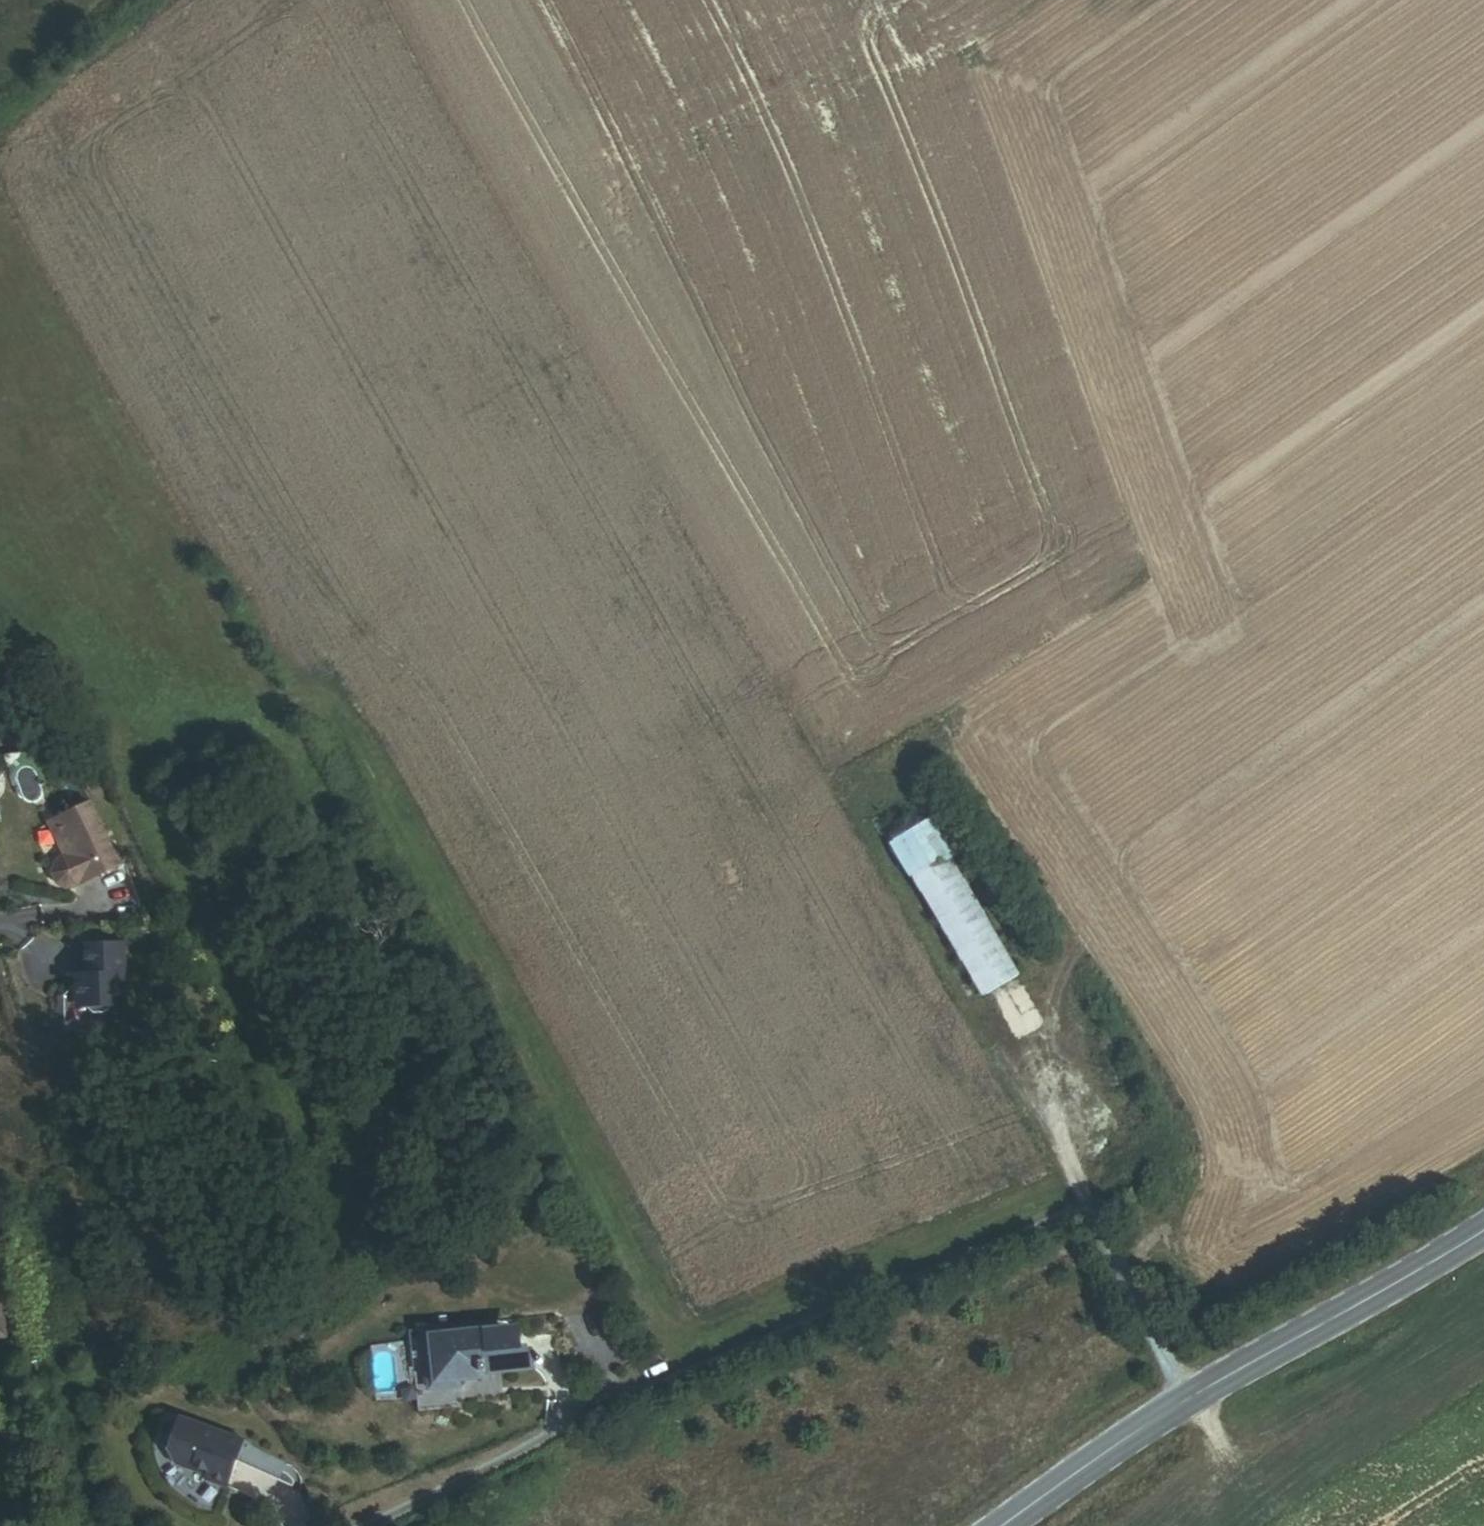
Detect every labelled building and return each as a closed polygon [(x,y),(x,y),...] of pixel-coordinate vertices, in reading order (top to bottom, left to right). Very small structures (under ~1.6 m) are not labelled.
[(123,867),(91,804),(49,823),(65,858),(55,864),(52,877),(60,888),(72,892),(123,867)] [(1016,978),(933,816),(891,837),(974,999),(1016,978)] [(125,1013),(123,948),(84,949),(85,979),(87,1014),(92,1020),(103,1019),(108,1013),(125,1013)] [(87,1014),(85,979),(75,980),(76,1015),(87,1014)] [(11,1329),(0,1287),(0,1332),(11,1329)] [(430,1337),(435,1391),(491,1385),(490,1376),(539,1371),(535,1327),(430,1337)] [(250,1445),(180,1419),(171,1449),(178,1463),(209,1474),(206,1482),(233,1490),(250,1445)]
